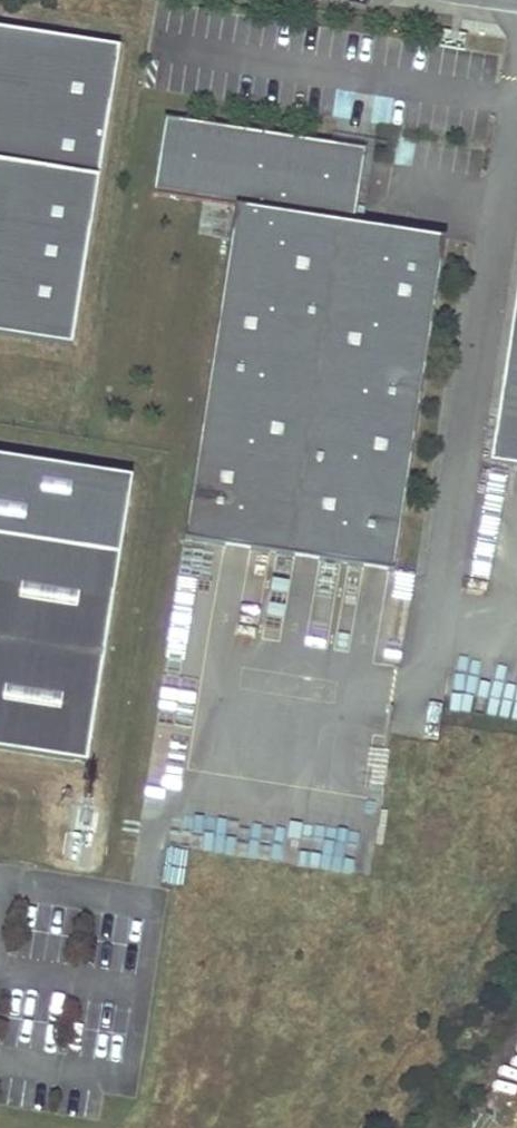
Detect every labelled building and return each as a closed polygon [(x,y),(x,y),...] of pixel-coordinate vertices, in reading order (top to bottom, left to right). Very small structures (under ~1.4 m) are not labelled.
[(121,41),(0,21),(0,335),(71,346),(121,41)] [(236,205),(184,538),(394,571),(446,238),(355,223),(367,148),(165,116),(153,191),(236,205)] [(490,462),(516,466),(516,291),(490,462)] [(119,555),(130,486),(0,467),(0,750),(87,764),(119,555)]
